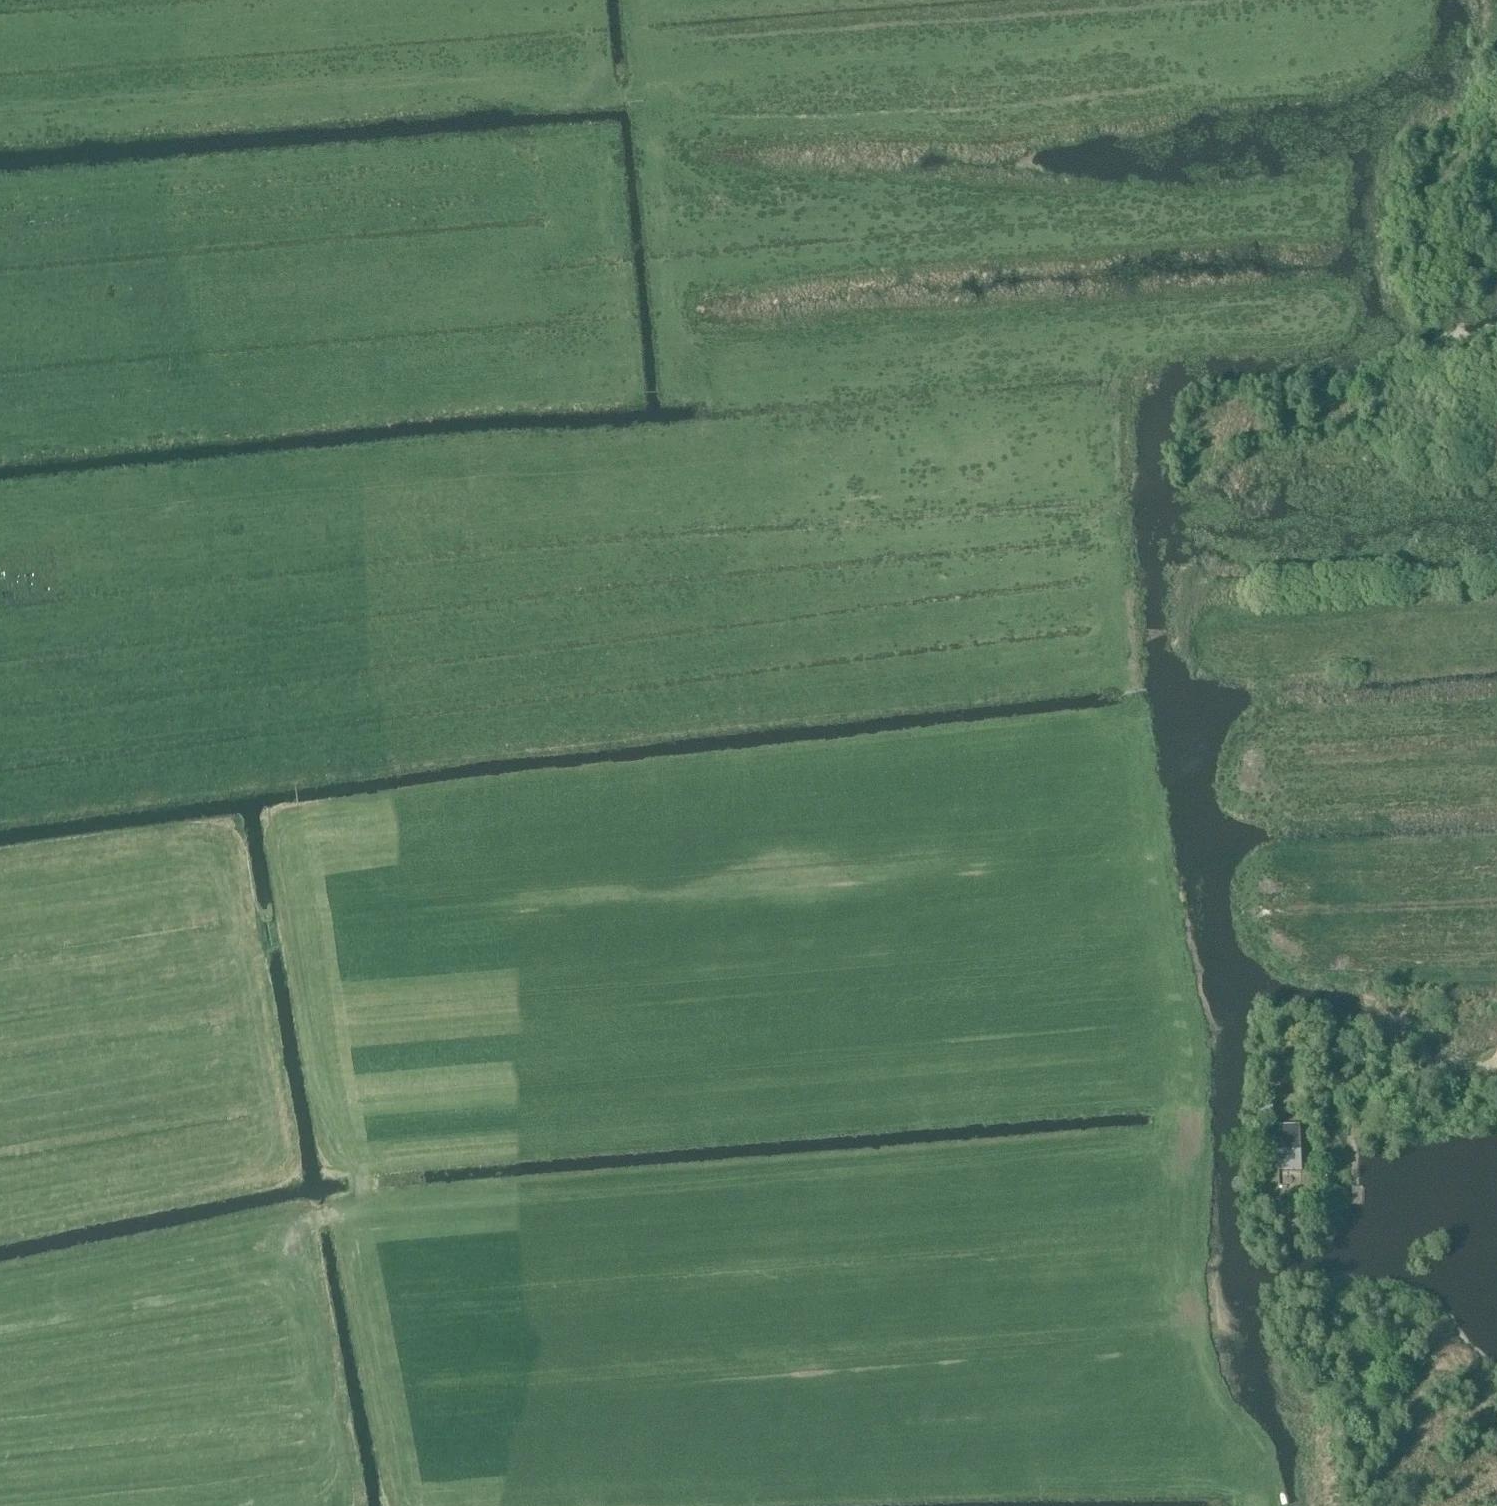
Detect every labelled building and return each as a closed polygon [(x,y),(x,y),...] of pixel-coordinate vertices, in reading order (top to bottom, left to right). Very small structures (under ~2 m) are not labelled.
[(1300,1173),(1300,1127),(1271,1128),(1271,1155),(1278,1155),(1278,1174),(1300,1173)]
